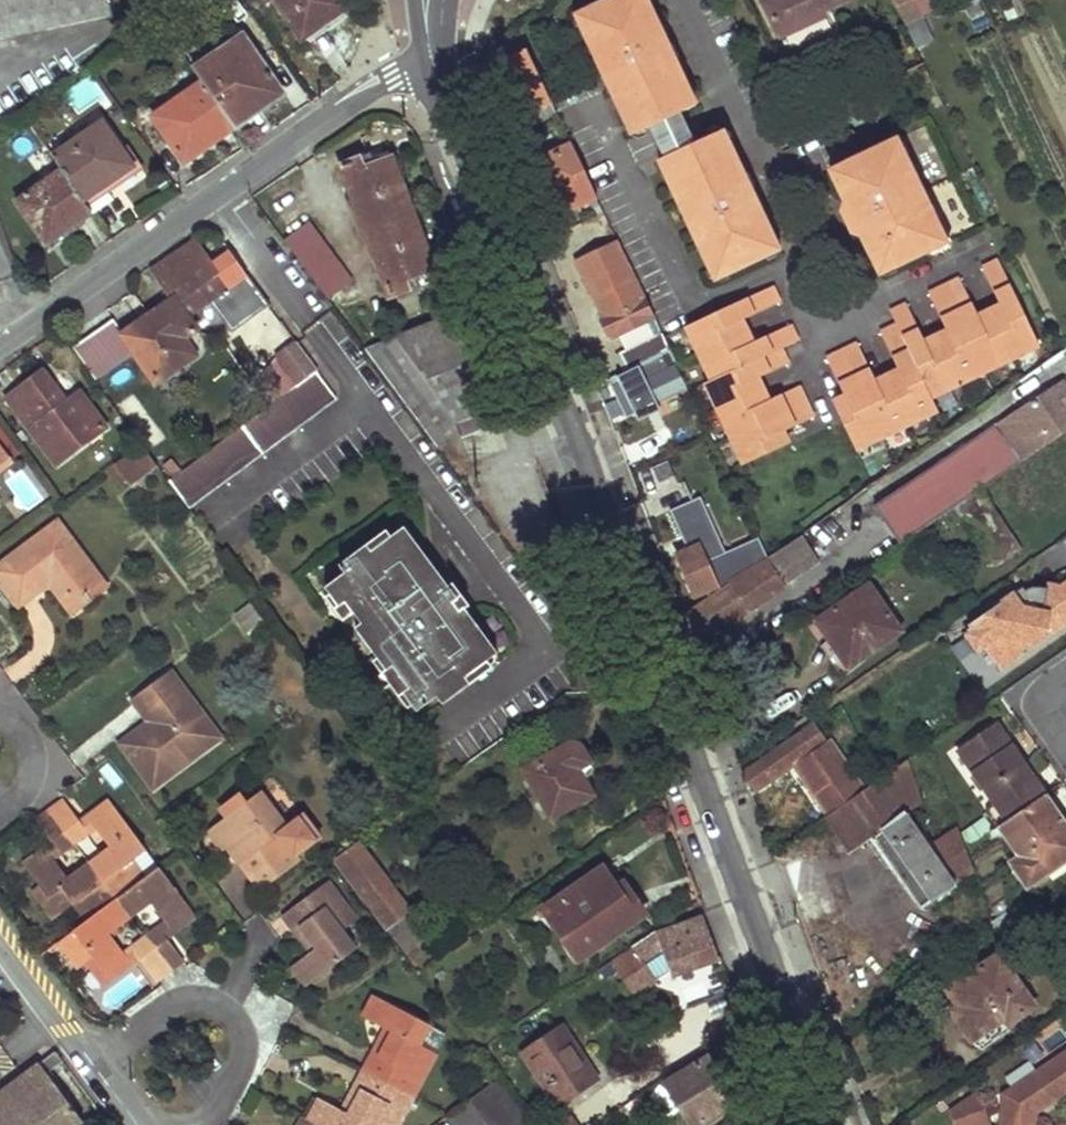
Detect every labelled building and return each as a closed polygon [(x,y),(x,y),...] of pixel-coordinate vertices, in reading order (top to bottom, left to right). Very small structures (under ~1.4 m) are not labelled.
[(109,3),(108,0),(0,0),(0,24),(109,3)] [(304,41),(330,22),(326,15),(343,4),(340,0),(275,0),(304,41)] [(586,8),(592,17),(579,24),(603,76),(608,72),(615,86),(609,88),(626,125),(640,118),(645,128),(659,121),(670,115),(694,104),(672,59),(667,61),(661,48),(667,45),(645,0),(603,0),(586,8)] [(764,6),(778,33),(844,0),(777,0),(764,6)] [(893,3),(904,25),(922,16),(915,0),(892,0),(893,3)] [(0,24),(0,40),(112,18),(109,3),(0,24)] [(245,35),(193,69),(203,82),(232,124),(265,101),(283,89),(245,35)] [(502,61),(532,124),(555,112),(525,50),(515,55),(502,61)] [(203,82),(154,117),(185,162),(236,129),(232,124),(203,82)] [(265,101),(232,124),(236,129),(269,107),(265,101)] [(670,115),(659,121),(662,127),(657,131),(656,137),(658,143),(664,146),(670,145),(673,151),(693,141),(682,118),(673,122),(670,115)] [(103,122),(53,158),(62,169),(94,214),(114,199),(107,186),(135,166),(103,122)] [(693,141),(673,151),(657,158),(679,203),(685,200),(691,213),(684,216),(710,268),(722,262),(726,272),(766,253),(761,243),(773,237),(750,186),(745,188),(738,175),(743,172),(726,137),(714,142),(710,133),(693,141)] [(890,257),(894,266),(930,249),(926,239),(942,231),(905,153),(896,158),(889,141),(830,170),(845,202),(841,210),(852,231),(860,235),(875,264),(890,257)] [(531,160),(557,214),(595,196),(570,142),(531,160)] [(359,157),(340,163),(388,297),(406,292),(403,278),(430,269),(391,157),(362,165),(359,157)] [(62,169),(19,201),(50,245),(94,214),(62,169)] [(309,223),(284,240),(302,266),(326,298),(349,282),(309,223)] [(616,239),(574,260),(610,332),(651,312),(616,239)] [(152,326),(128,343),(157,383),(197,353),(201,346),(201,341),(186,317),(226,289),(195,242),(148,274),(153,281),(158,277),(174,301),(148,320),(152,326)] [(931,398),(1039,347),(997,260),(981,268),(1003,314),(981,324),(959,280),(928,294),(950,339),(927,349),(906,305),(890,312),(897,325),(879,333),(901,378),(877,389),(850,331),(819,345),(847,404),(835,409),(855,449),(938,410),(931,398)] [(777,434),(814,415),(799,385),(762,403),(751,381),(789,363),(781,348),(798,339),(789,322),(746,344),(735,322),(780,301),(773,285),(686,327),(712,381),(706,384),(745,464),(759,457),(783,445),(777,434)] [(461,318),(368,352),(435,444),(446,440),(443,432),(497,412),(461,318)] [(661,334),(622,353),(630,369),(669,349),(661,334)] [(316,370),(295,341),(272,357),(280,368),(294,387),(313,372),(316,370)] [(609,379),(626,416),(686,386),(669,349),(630,369),(609,379)] [(294,387),(280,368),(269,377),(282,395),(294,387)] [(63,400),(42,372),(24,386),(21,382),(5,394),(58,465),(105,430),(75,391),(63,400)] [(282,395),(167,479),(187,506),(333,400),(313,372),(294,387),(282,395)] [(1041,389),(1027,399),(1053,435),(1065,426),(1065,425),(1041,389)] [(1027,399),(872,507),(897,543),(950,506),(978,487),(1007,467),(1045,441),(1053,435),(1027,399)] [(126,484),(156,469),(144,445),(114,459),(126,484)] [(13,464),(0,446),(0,473),(13,464)] [(640,471),(650,493),(675,482),(665,460),(640,471)] [(978,487),(950,506),(992,567),(1020,548),(978,487)] [(671,510),(687,549),(698,544),(718,589),(726,584),(767,555),(756,536),(711,554),(705,540),(710,537),(693,499),(671,510)] [(828,513),(803,529),(767,555),(726,584),(718,589),(708,596),(682,615),(700,638),(823,558),(821,556),(832,548),(828,542),(842,533),(828,513)] [(79,589),(85,596),(104,582),(58,521),(0,564),(0,579),(19,605),(48,584),(54,579),(69,597),(79,589)] [(342,572),(325,586),(337,603),(345,599),(361,621),(354,627),(385,668),(392,664),(409,685),(402,691),(415,710),(433,696),(440,705),(467,684),(461,676),(495,650),(404,527),(371,551),(366,544),(337,564),(342,572)] [(846,539),(842,533),(828,542),(832,548),(846,539)] [(687,549),(676,553),(693,594),(704,590),(708,596),(718,589),(698,544),(687,549)] [(962,632),(973,649),(982,643),(998,666),(1019,651),(1021,642),(1029,644),(1065,618),(1065,578),(1061,582),(1048,581),(1047,585),(1043,598),(1029,595),(1023,586),(1021,583),(976,614),(979,620),(962,632)] [(69,597),(54,579),(48,584),(71,616),(90,603),(85,596),(79,589),(69,597)] [(1032,582),(1023,586),(1029,595),(1043,598),(1047,585),(1032,582)] [(870,584),(816,621),(848,667),(903,629),(870,584)] [(245,631),(264,620),(254,602),(235,613),(245,631)] [(392,664),(385,668),(402,691),(409,685),(392,664)] [(126,750),(154,787),(189,761),(182,752),(214,728),(170,671),(138,695),(160,724),(126,750)] [(601,676),(579,675),(578,694),(601,695),(601,680),(601,676)] [(614,681),(601,680),(601,695),(613,695),(614,681)] [(121,743),(126,750),(160,724),(138,695),(131,700),(149,722),(121,743)] [(1000,822),(1042,793),(1031,777),(1036,774),(1018,760),(1024,756),(1000,719),(966,742),(980,761),(975,764),(998,798),(988,804),(1000,822)] [(813,721),(742,770),(750,791),(824,739),(813,721)] [(189,761),(220,737),(214,728),(182,752),(189,761)] [(980,761),(966,742),(962,744),(975,764),(980,761)] [(566,743),(521,770),(548,817),(590,793),(576,766),(587,760),(581,748),(566,743)] [(1036,774),(1024,756),(1018,760),(1036,774)] [(849,851),(871,835),(918,905),(974,867),(958,825),(930,844),(907,812),(920,802),(904,759),(824,815),(849,851)] [(1047,789),(1036,774),(1031,777),(1042,793),(1047,789)] [(999,822),(1019,852),(1013,857),(1031,884),(1065,860),(1065,819),(1047,789),(1042,793),(1000,822),(999,822)] [(214,827),(231,849),(261,889),(299,862),(297,858),(322,840),(306,817),(289,829),(261,792),(214,827)] [(92,822),(114,806),(109,799),(80,821),(89,832),(96,827),(92,822)] [(75,842),(89,832),(80,821),(65,800),(51,811),(75,842)] [(111,848),(91,864),(117,899),(142,880),(136,871),(144,865),(138,856),(146,850),(114,806),(92,822),(96,827),(111,848)] [(53,842),(61,853),(75,842),(51,811),(37,821),(53,842)] [(231,849),(214,827),(205,833),(222,855),(231,849)] [(53,842),(23,863),(28,870),(50,853),(54,858),(61,853),(53,842)] [(360,845),(336,861),(406,955),(429,938),(360,845)] [(90,905),(96,914),(117,899),(91,864),(70,879),(54,858),(50,853),(28,870),(41,887),(61,913),(75,903),(81,912),(90,905)] [(142,880),(150,874),(144,865),(136,871),(142,880)] [(611,866),(538,917),(542,924),(548,921),(575,959),(641,914),(611,866)] [(142,880),(117,899),(130,916),(151,901),(166,922),(170,927),(192,911),(160,867),(150,874),(142,880)] [(298,962),(312,981),(356,949),(342,931),(357,920),(328,882),(284,915),(296,930),(301,926),(317,948),(312,952),(298,962)] [(52,920),(61,913),(41,887),(32,893),(52,920)] [(106,974),(128,958),(124,954),(109,932),(130,916),(117,899),(96,914),(88,921),(57,943),(76,970),(85,964),(94,958),(106,974)] [(81,912),(88,921),(96,914),(90,905),(81,912)] [(192,911),(170,927),(177,936),(198,920),(192,911)] [(616,965),(612,967),(615,974),(621,971),(638,995),(658,982),(643,958),(665,948),(674,974),(719,959),(706,919),(661,934),(662,937),(649,940),(615,963),(616,965)] [(166,922),(160,927),(170,941),(177,936),(170,927),(166,922)] [(301,926),(296,930),(312,952),(317,948),(301,926)] [(160,927),(146,937),(169,969),(183,959),(160,927)] [(155,980),(169,969),(146,937),(132,948),(142,961),(155,980)] [(128,958),(135,967),(142,961),(132,948),(124,954),(128,958)] [(953,998),(947,1002),(977,1045),(1036,1006),(1001,955),(947,990),(953,998)] [(135,967),(128,958),(106,974),(94,958),(85,964),(104,989),(135,967)] [(312,981),(298,962),(288,969),(303,989),(312,981)] [(365,1017),(371,1020),(382,1000),(376,996),(365,1017)] [(365,1070),(411,1095),(444,1032),(382,1000),(371,1020),(387,1029),(393,1032),(380,1056),(374,1052),(365,1070)] [(380,1056),(393,1032),(387,1029),(374,1052),(380,1056)] [(560,1029),(521,1054),(556,1106),(594,1081),(560,1029)] [(1040,1069),(1044,1074),(1019,1091),(1015,1086),(1007,1092),(1005,1124),(1039,1124),(1039,1110),(1061,1094),(1058,1090),(1065,1084),(1065,1051),(1040,1069)] [(0,1097),(0,1124),(86,1124),(93,1119),(85,1108),(78,1112),(49,1074),(64,1062),(58,1054),(0,1097)] [(665,1087),(691,1124),(704,1124),(736,1104),(707,1059),(665,1087)] [(1040,1069),(1015,1086),(1019,1091),(1044,1074),(1040,1069)] [(365,1070),(356,1087),(362,1090),(349,1114),(344,1111),(314,1096),(303,1117),(319,1124),(395,1124),(411,1095),(365,1070)] [(497,1080),(468,1102),(486,1124),(530,1124),(497,1080)] [(362,1090),(356,1087),(344,1111),(349,1114),(362,1090)] [(968,1099),(977,1124),(991,1124),(995,1124),(982,1089),(968,1099)] [(953,1110),(959,1124),(977,1124),(968,1099),(953,1110)] [(638,1100),(615,1115),(618,1119),(625,1114),(628,1118),(643,1107),(638,1100)] [(734,1123),(735,1124),(760,1124),(762,1123),(753,1110),(734,1123)] [(303,1117),(299,1124),(319,1124),(303,1117)]
